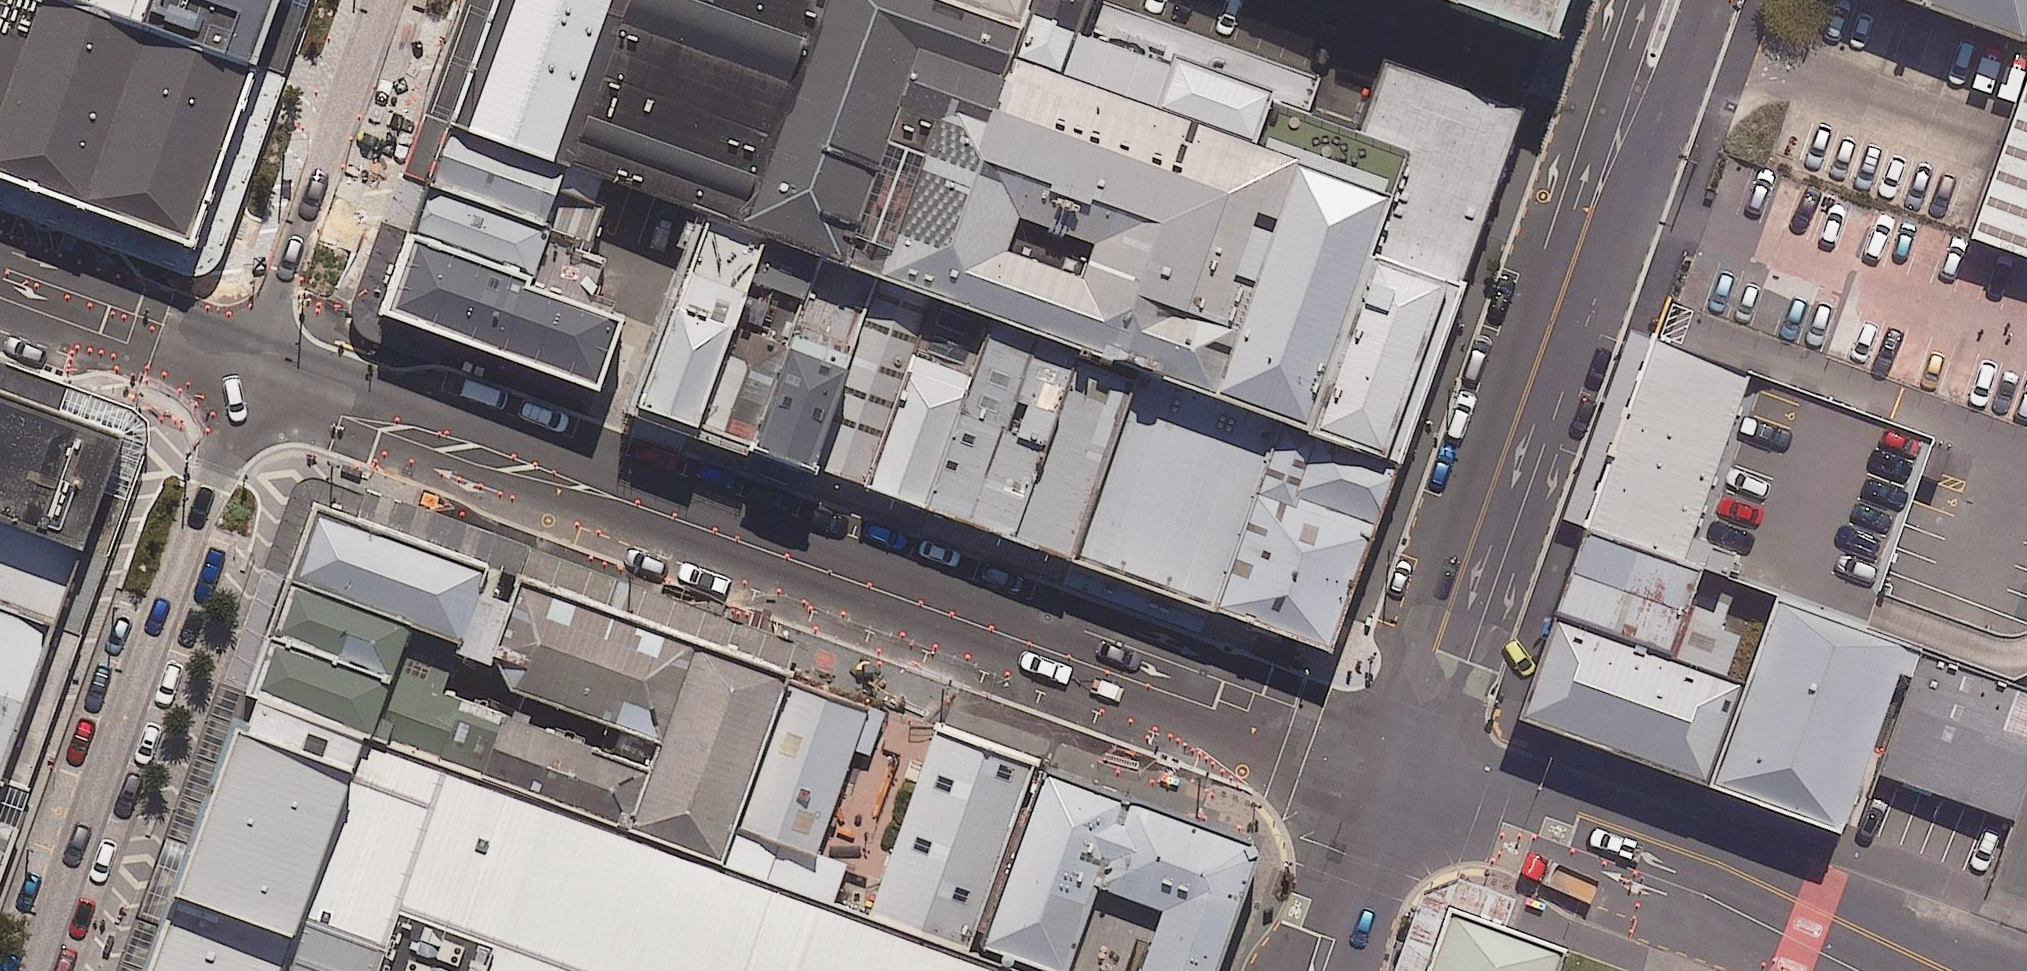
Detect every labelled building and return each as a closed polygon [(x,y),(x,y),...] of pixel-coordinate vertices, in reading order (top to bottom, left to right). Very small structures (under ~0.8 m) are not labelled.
[(192,254),(211,200),(257,74),(49,0),(47,0),(0,129),(0,185),(120,228),(192,254)] [(47,0),(0,0),(0,129),(47,0)] [(257,74),(264,54),(283,0),(49,0),(257,74)] [(450,127),(569,169),(629,0),(496,0),(450,127)] [(1015,52),(1026,23),(1013,18),(965,0),(826,0),(749,214),(854,251),(912,90),(992,119),(1015,52)] [(1013,18),(1019,0),(965,0),(1013,18)] [(1541,46),(1558,0),(1414,0),(1541,46)] [(2020,45),(2026,25),(2026,0),(1894,0),(2020,45)] [(932,284),(1214,384),(1297,153),(1015,52),(992,119),(932,284)] [(1968,240),(2026,261),(2026,70),(1968,240)] [(575,171),(450,127),(417,220),(542,264),(575,171)] [(1214,384),(1403,452),(1466,278),(1409,258),(1425,213),(1393,202),(1401,179),(1301,143),(1297,153),(1214,384)] [(1968,240),(1796,178),(1762,274),(1846,304),(1825,362),(2026,434),(2026,261),(1968,240)] [(640,300),(429,224),(397,315),(459,337),(608,390),(640,300)] [(644,403),(709,427),(750,314),(766,270),(701,247),(644,403)] [(709,427),(758,444),(798,331),(750,314),(709,427)] [(843,475),(879,487),(930,347),(937,327),(901,314),(887,353),(843,475)] [(758,444),(843,475),(887,353),(802,322),(798,331),(758,444)] [(941,509),(1087,562),(1143,406),(1153,379),(1055,344),(1006,327),(991,369),(941,509)] [(1933,439),(1653,338),(1583,533),(1700,575),(1773,600),(1863,633),(1933,439)] [(910,498),(941,509),(991,369),(930,347),(879,487),(910,498)] [(60,601),(121,432),(53,407),(0,389),(0,579),(60,601)] [(1274,453),(1143,406),(1087,562),(1218,609),(1270,466),(1274,453)] [(1270,466),(1218,609),(1338,651),(1390,509),(1270,466)] [(322,496),(294,573),(423,619),(468,636),(496,558),(410,527),(322,496)] [(1700,575),(1583,533),(1550,625),(1668,665),(1700,575)] [(709,631),(532,568),(491,679),(516,688),(669,743),(709,631)] [(294,573),(251,685),(382,733),(423,619),(294,573)] [(60,601),(0,579),(0,769),(60,601)] [(1741,691),(1704,792),(1837,840),(1854,793),(1906,648),(1863,633),(1773,600),(1741,691)] [(1668,665),(1550,625),(1515,726),(1704,792),(1741,691),(1668,665)] [(799,663),(709,631),(669,743),(644,812),(640,825),(730,857),(733,847),(799,663)] [(1906,648),(1854,793),(1870,799),(1878,776),(2014,824),(2026,789),(2026,690),(1906,648)] [(891,696),(799,663),(733,847),(825,880),(891,696)] [(251,685),(147,970),(1046,970),(730,857),(640,825),(382,733),(251,685)] [(644,812),(669,743),(516,688),(491,757),(644,812)] [(1039,757),(946,723),(879,907),(973,940),(1039,757)] [(1039,757),(973,940),(1061,970),(1072,970),(1105,880),(1165,901),(1140,970),(1215,970),(1263,837),(1039,757)] [(1470,896),(1443,970),(1569,970),(1582,936),(1470,896)]
